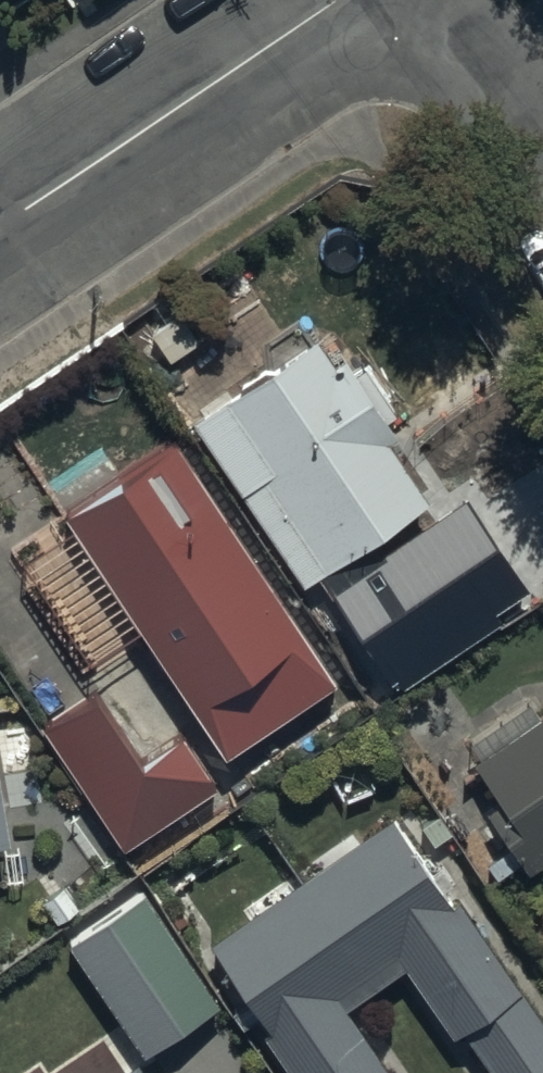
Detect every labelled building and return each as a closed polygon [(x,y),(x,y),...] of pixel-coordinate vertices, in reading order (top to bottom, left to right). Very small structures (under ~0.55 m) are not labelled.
[(322,340),(196,422),(303,586),(430,504),(322,340)] [(175,445),(65,518),(228,762),(338,690),(175,445)] [(467,501),(330,593),(396,692),(533,600),(467,501)] [(95,697),(45,730),(127,853),(219,792),(186,743),(144,771),(95,697)] [(482,773),(542,859),(542,730),(482,773)] [(10,852),(0,768),(0,854),(10,852)] [(207,955),(290,1072),(378,1072),(339,1018),(409,969),(482,1072),(542,1072),(542,1028),(398,822),(207,955)] [(141,894),(70,942),(143,1051),(215,1003),(141,894)]
